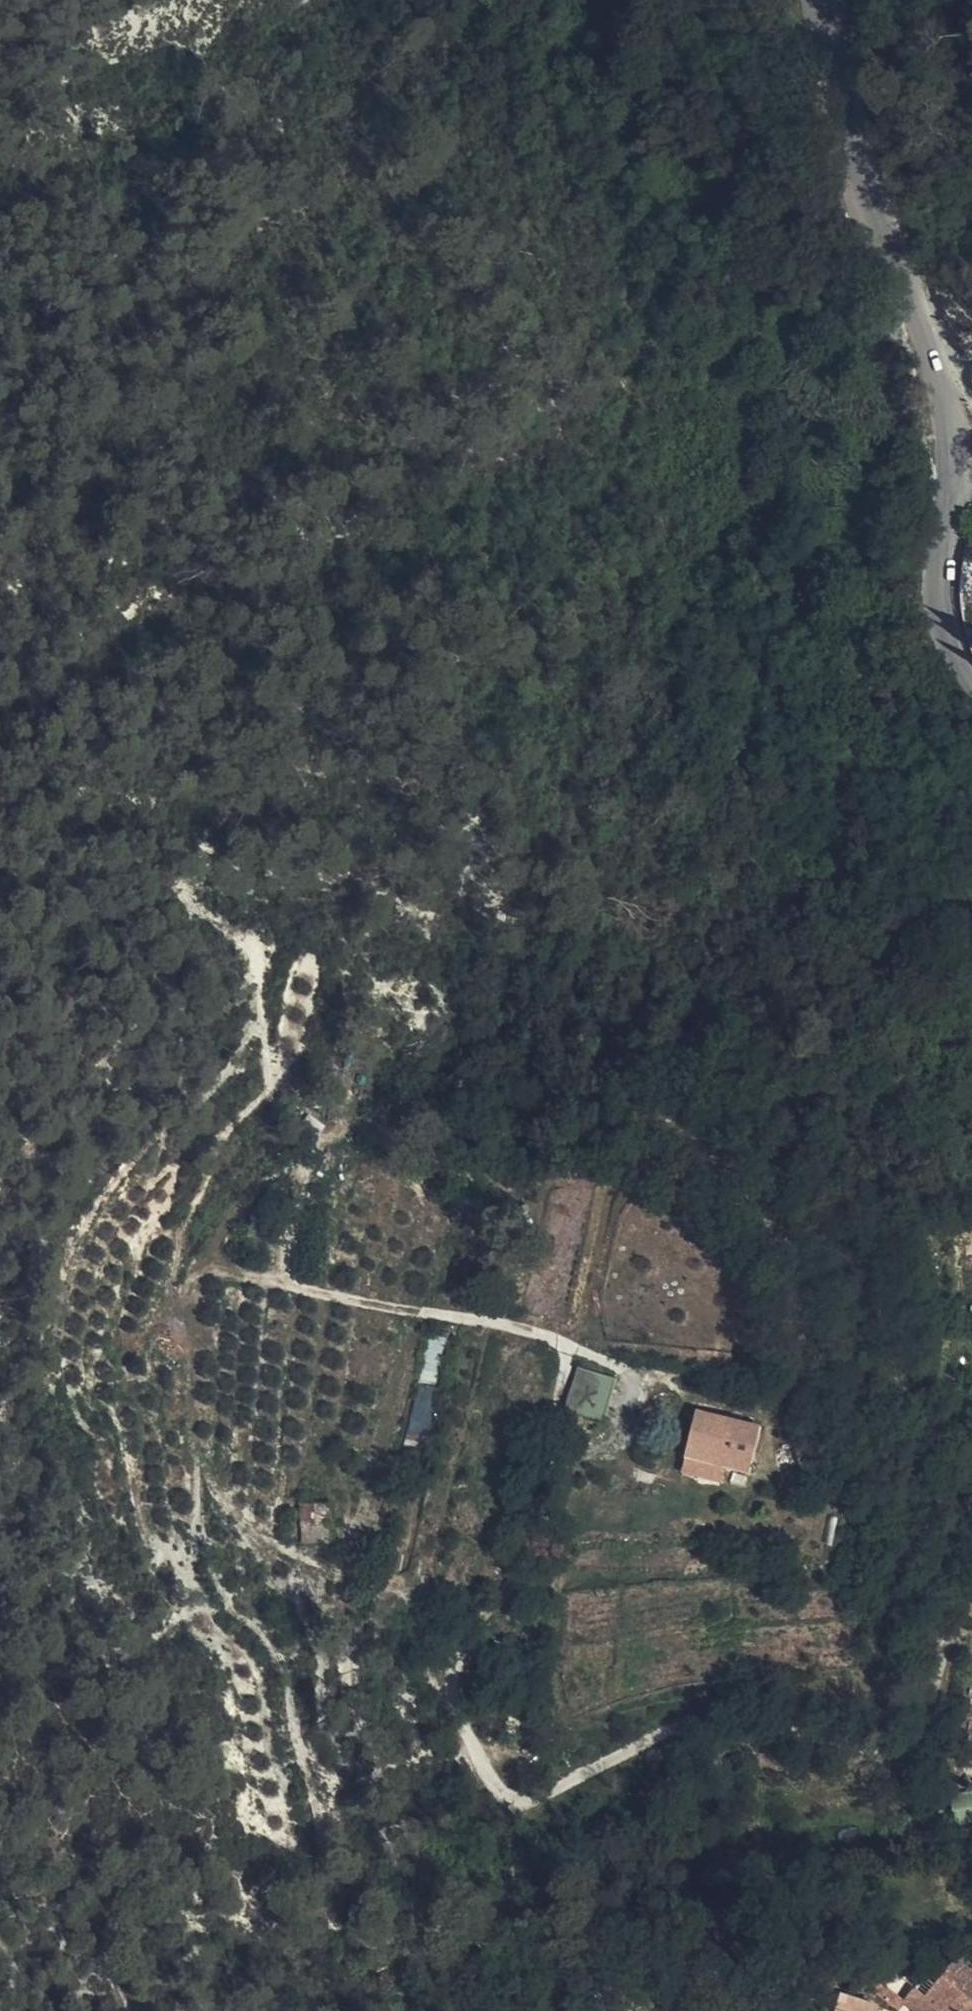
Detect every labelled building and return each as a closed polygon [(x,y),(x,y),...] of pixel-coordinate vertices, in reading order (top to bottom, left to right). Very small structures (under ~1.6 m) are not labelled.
[(576,1364),(569,1409),(608,1415),(615,1370),(576,1364)] [(766,1443),(771,1458),(773,1459),(799,1451),(789,1419),(752,1430),(757,1446),(766,1443)] [(773,1459),(771,1458),(771,1460),(775,1472),(789,1468),(778,1460),(773,1459)] [(343,1509),(304,1510),(304,1546),(344,1545),(343,1509)] [(953,1792),(956,1820),(971,1818),(971,1790),(953,1792)] [(961,1958),(924,2010),(971,2010),(971,1966),(961,1958)]
